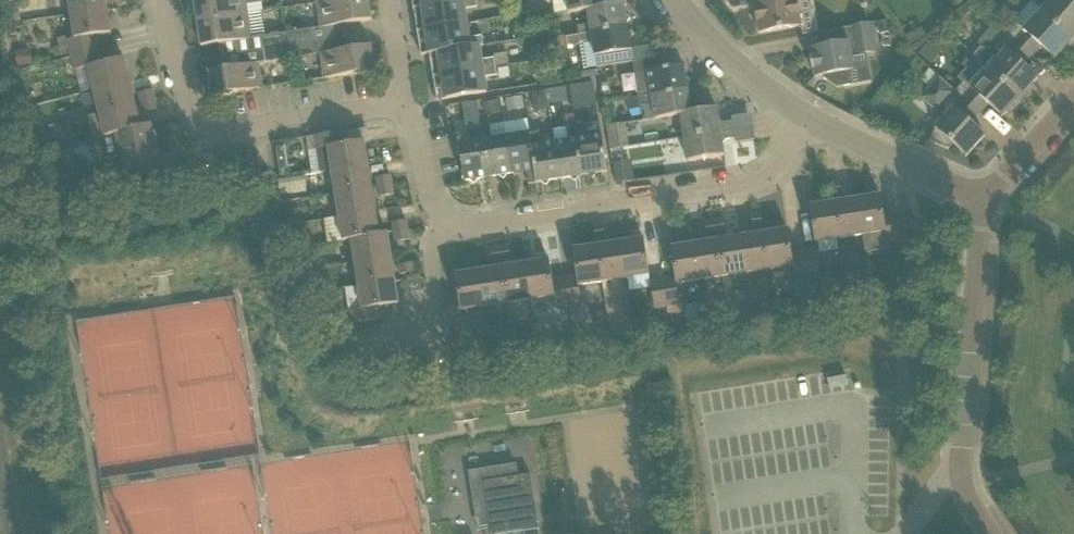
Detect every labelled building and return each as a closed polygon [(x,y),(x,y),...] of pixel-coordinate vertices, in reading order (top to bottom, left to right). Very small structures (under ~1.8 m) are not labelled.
[(108,9),(107,0),(70,0),(72,15),(108,9)] [(247,13),(245,0),(194,0),(198,21),(247,13)] [(318,2),(322,27),(372,19),(369,0),(334,0),(318,2)] [(414,8),(468,0),(413,0),(414,8)] [(477,0),(468,0),(414,8),(418,30),(467,23),(465,9),(478,7),(477,0)] [(569,12),(588,9),(598,8),(598,7),(605,5),(605,2),(606,0),(568,0),(569,12)] [(759,33),(801,25),(797,0),(754,0),(759,33)] [(1073,2),(1073,0),(1051,0),(1041,11),(1073,40),(1073,5),(1072,3),(1073,2)] [(598,8),(588,9),(590,23),(578,25),(579,34),(628,26),(628,23),(631,17),(626,14),(625,3),(605,5),(598,7),(598,8)] [(9,22),(21,20),(19,6),(7,8),(9,22)] [(95,35),(112,32),(108,9),(72,15),(76,37),(68,39),(71,55),(99,49),(95,35)] [(1008,33),(1028,52),(1037,42),(1055,58),(1054,58),(1055,59),(1061,53),(1063,55),(1073,43),(1073,40),(1041,11),(1024,29),(1017,23),(1008,33)] [(198,21),(202,46),(251,37),(247,13),(198,21)] [(539,18),(528,20),(530,30),(541,28),(539,18)] [(893,31),(891,19),(877,22),(879,33),(893,31)] [(815,76),(826,74),(828,81),(837,87),(852,84),(850,70),(854,69),(852,56),(879,50),(876,37),(875,38),(872,22),(853,26),(855,40),(849,42),(849,41),(810,48),(811,56),(810,56),(812,69),(814,69),(815,76)] [(421,55),(430,53),(480,46),(480,45),(484,45),(482,35),(469,37),(467,23),(418,30),(421,55)] [(628,26),(579,34),(567,36),(568,45),(594,41),(596,56),(598,67),(616,64),(614,53),(632,50),(630,39),(634,34),(629,31),(628,26)] [(313,28),(287,32),(289,45),(314,41),(313,28)] [(289,45),(287,32),(262,36),(264,48),(289,45)] [(1019,61),(1028,52),(1008,33),(993,49),(980,47),(974,55),(1023,100),(1035,86),(1032,84),(1038,77),(1037,76),(1037,77),(1019,61)] [(291,57),(316,54),(314,41),(289,45),(291,57)] [(289,45),(264,48),(266,61),(291,57),(289,45)] [(321,53),(325,78),(375,70),(371,45),(321,53)] [(68,55),(67,49),(66,46),(59,46),(54,47),(55,57),(68,55)] [(430,53),(434,75),(495,66),(494,57),(482,59),(480,46),(430,53)] [(29,65),(26,49),(15,51),(18,67),(29,65)] [(94,89),(130,80),(124,57),(102,63),(99,49),(71,55),(75,70),(89,67),(94,89)] [(962,83),(955,91),(976,109),(985,100),(1002,115),(1001,116),(1002,117),(1008,110),(1011,113),(1023,100),(974,55),(973,55),(976,58),(957,79),(962,83)] [(662,57),(641,60),(634,61),(635,73),(637,87),(639,96),(688,89),(687,84),(691,80),(686,76),(684,65),(664,68),(662,57)] [(259,62),(209,70),(213,95),(263,88),(259,62)] [(496,74),(495,66),(434,75),(437,100),(487,92),(485,76),(496,74)] [(930,87),(940,76),(930,67),(923,75),(922,79),(930,87)] [(967,119),(976,109),(955,91),(940,76),(930,87),(920,98),(938,114),(941,111),(946,115),(935,127),(930,141),(949,150),(950,148),(954,144),(966,155),(966,156),(985,135),(984,134),(984,135),(967,119)] [(130,80),(94,89),(100,112),(135,103),(130,80)] [(572,107),(596,105),(595,82),(570,83),(572,107)] [(140,93),(142,101),(155,98),(153,89),(140,93)] [(656,119),(681,114),(687,113),(686,112),(692,111),(690,101),(694,97),(689,93),(688,89),(639,96),(639,97),(641,108),(644,119),(656,118),(656,119)] [(536,110),(547,109),(545,91),(533,92),(536,110)] [(506,98),(507,110),(525,108),(523,96),(506,98)] [(630,109),(641,108),(639,97),(628,98),(630,109)] [(144,111),(158,108),(155,98),(142,101),(144,111)] [(485,114),(501,112),(499,100),(483,103),(485,114)] [(141,126),(135,103),(100,112),(105,135),(141,126)] [(687,113),(681,114),(685,138),(734,129),(733,121),(724,122),(719,119),(717,108),(692,111),(686,112),(687,113)] [(734,114),(736,140),(755,138),(753,112),(734,114)] [(89,115),(93,137),(103,135),(99,113),(89,115)] [(567,127),(576,126),(575,114),(566,115),(567,127)] [(585,124),(576,126),(584,175),(588,174),(593,178),(597,173),(608,171),(599,122),(585,124)] [(141,126),(105,135),(99,137),(104,160),(122,156),(157,147),(151,123),(141,126)] [(630,145),(627,123),(610,126),(613,148),(630,145)] [(491,125),(481,127),(489,177),(499,175),(504,179),(508,174),(512,173),(507,136),(506,136),(493,139),(491,125)] [(569,139),(555,141),(561,179),(571,177),(576,180),(580,176),(584,175),(576,126),(567,127),(569,139)] [(479,178),(489,177),(481,127),(472,129),(474,142),(459,144),(465,180),(470,180),(475,183),(479,178)] [(685,138),(688,161),(725,155),(723,144),(727,139),(735,138),(734,129),(685,138)] [(345,144),(343,131),(315,136),(318,148),(329,146),(333,169),(368,164),(365,140),(345,144)] [(539,131),(530,132),(538,182),(542,182),(546,185),(550,180),(561,179),(555,141),(541,143),(539,131)] [(529,184),(538,182),(530,132),(507,136),(512,173),(523,171),(527,175),(529,184)] [(161,136),(164,146),(177,142),(175,133),(161,136)] [(177,142),(164,146),(166,155),(179,152),(177,142)] [(122,156),(127,179),(163,171),(157,147),(122,156)] [(372,187),(368,164),(333,169),(337,192),(372,187)] [(616,183),(635,180),(634,173),(615,176),(616,183)] [(377,177),(379,186),(392,184),(391,175),(377,177)] [(833,195),(843,194),(840,180),(831,182),(833,195)] [(380,196),(394,194),(392,184),(379,186),(380,196)] [(341,215),(376,210),(372,187),(337,192),(341,215)] [(881,195),(857,198),(863,235),(885,231),(887,243),(901,241),(896,212),(884,214),(881,195)] [(857,198),(834,202),(839,239),(863,235),(857,198)] [(816,242),(839,239),(834,202),(810,206),(816,242)] [(379,233),(376,210),(341,215),(345,239),(379,233)] [(302,223),(300,211),(285,213),(286,226),(302,223)] [(754,228),(764,226),(761,212),(752,214),(754,228)] [(715,220),(717,233),(726,232),(724,218),(715,220)] [(394,231),(408,229),(407,220),(393,222),(394,231)] [(717,233),(715,220),(705,221),(707,235),(717,233)] [(596,239),(606,238),(603,224),(594,225),(596,239)] [(396,241),(410,239),(408,229),(394,231),(396,241)] [(792,252),(788,229),(765,232),(771,269),(793,266),(795,280),(809,278),(805,250),(792,252)] [(388,232),(379,233),(345,239),(345,241),(351,240),(354,261),(392,256),(388,232)] [(741,236),(747,273),(771,269),(765,232),(741,236)] [(718,240),(724,277),(747,273),(741,236),(718,240)] [(621,242),(626,278),(649,275),(644,238),(621,242)] [(724,277),(718,240),(694,243),(700,280),(724,277)] [(597,245),(603,282),(626,278),(621,242),(597,245)] [(700,280),(694,243),(671,247),(675,275),(663,277),(667,307),(680,305),(677,284),(700,280)] [(499,246),(501,260),(511,259),(509,245),(499,246)] [(603,282),(597,245),(573,249),(577,276),(565,278),(570,306),(582,304),(579,286),(603,282)] [(501,260),(499,246),(490,248),(492,262),(501,260)] [(817,248),(805,250),(809,278),(821,276),(817,248)] [(395,279),(392,256),(354,261),(358,285),(395,279)] [(526,263),(532,300),(555,296),(557,308),(570,306),(565,278),(553,280),(550,259),(526,263)] [(400,265),(401,274),(415,272),(413,262),(400,265)] [(502,266),(508,303),(532,300),(526,263),(502,266)] [(152,277),(157,276),(169,274),(175,274),(174,264),(150,267),(152,277)] [(479,270),(485,307),(508,303),(502,266),(479,270)] [(462,311),(466,310),(485,307),(479,270),(455,274),(458,294),(446,296),(450,324),(464,322),(462,311)] [(667,307),(663,277),(650,279),(655,309),(667,307)] [(395,279),(358,285),(362,309),(351,311),(353,323),(381,319),(380,306),(399,303),(395,279)] [(873,298),(871,283),(854,286),(857,301),(873,298)] [(572,319),(587,316),(585,303),(582,304),(570,306),(572,319)] [(509,413),(526,411),(530,410),(528,400),(504,404),(506,414),(509,413)] [(454,422),(457,422),(475,419),(478,418),(477,408),(453,412),(454,422)] [(519,476),(484,482),(491,528),(492,533),(539,533),(538,529),(540,529),(531,474),(519,476)]
